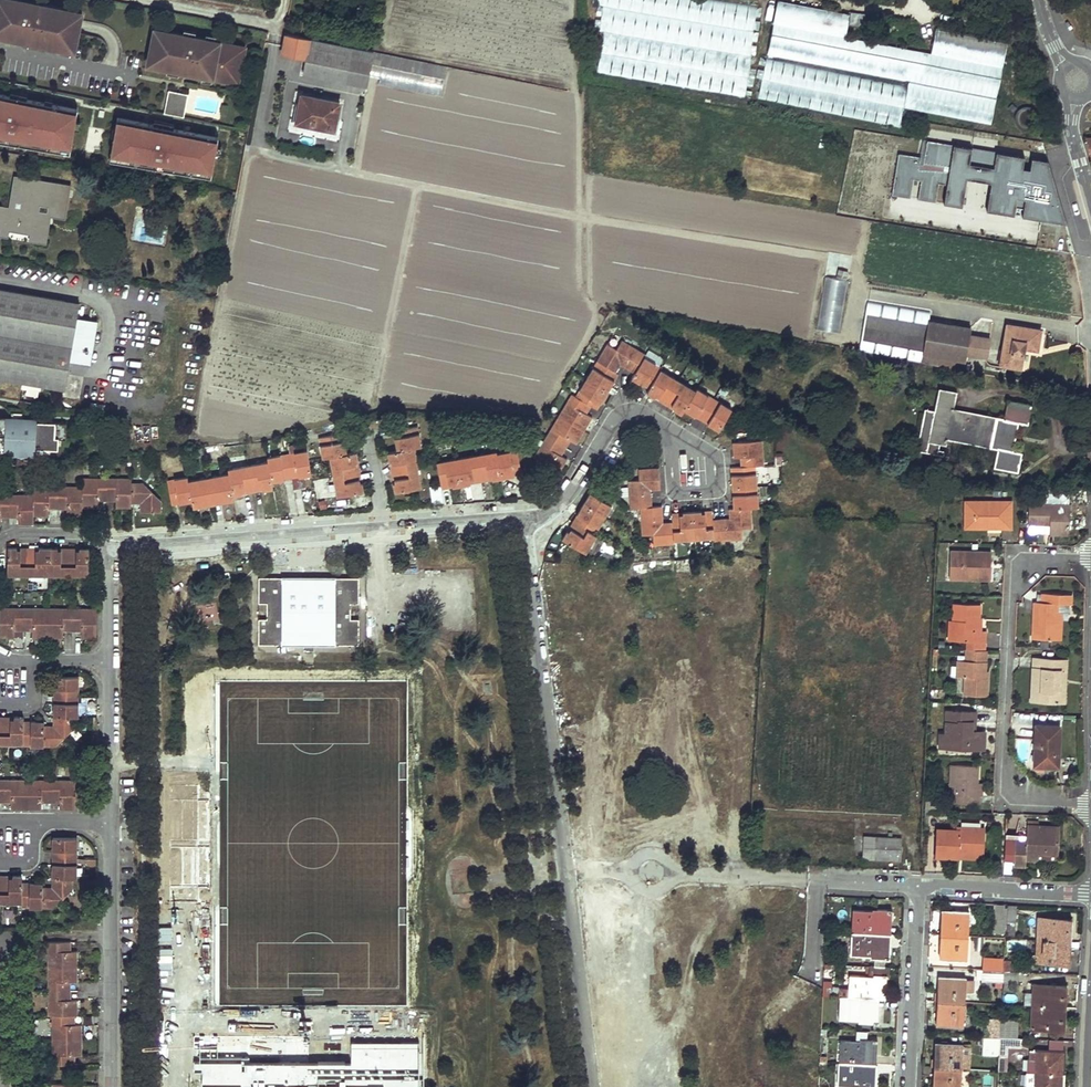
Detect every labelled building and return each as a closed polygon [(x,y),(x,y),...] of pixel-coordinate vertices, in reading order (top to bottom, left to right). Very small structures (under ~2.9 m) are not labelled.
[(82,11),(65,8),(64,12),(43,7),(43,4),(24,0),(10,0),(10,1),(7,0),(0,0),(0,36),(3,36),(4,32),(18,35),(17,39),(25,41),(26,37),(32,38),(31,42),(46,45),(47,41),(63,44),(62,48),(74,50),(82,11)] [(592,73),(745,96),(746,85),(753,86),(755,68),(751,67),(758,20),(755,20),(757,6),(713,0),(602,0),(592,73)] [(849,14),(778,0),(773,23),(844,37),(849,14)] [(171,31),(170,35),(154,32),(149,60),(165,63),(164,67),(168,68),(180,70),(204,75),(214,77),(239,82),(240,76),(245,52),(246,46),(218,40),(206,38),(196,36),(184,34),(171,31)] [(372,51),(286,34),(283,53),(305,58),(303,73),(366,86),(370,64),(372,51)] [(445,66),(372,51),(370,64),(442,79),(445,66)] [(249,53),(245,52),(240,76),(245,77),(249,53)] [(189,93),(169,89),(164,112),(184,116),(189,93)] [(339,104),(301,95),(295,122),(334,130),(339,104)] [(74,106),(28,97),(26,109),(22,109),(19,112),(16,128),(35,132),(35,133),(42,134),(47,131),(50,136),(59,137),(60,130),(70,131),(74,106)] [(115,122),(108,162),(211,178),(218,138),(115,122)] [(963,206),(967,178),(970,163),(972,147),(928,140),(925,157),(899,153),(892,195),(911,198),(914,179),(922,180),(918,199),(937,202),(940,183),(947,184),(944,203),(963,206)] [(997,151),(994,166),(992,182),(987,210),(1015,215),(1016,207),(1024,208),(1023,216),(1067,223),(1055,192),(1049,190),(1050,182),(1052,183),(1049,160),(1032,157),(1031,169),(1023,167),(1025,156),(997,151)] [(1055,192),(1067,223),(1049,160),(1052,183),(1050,182),(1049,190),(1055,192)] [(970,163),(967,178),(992,182),(994,166),(970,163)] [(33,180),(14,178),(9,208),(8,213),(0,212),(0,236),(5,237),(6,230),(28,234),(27,241),(41,243),(43,232),(46,233),(49,217),(61,218),(66,185),(47,183),(46,185),(33,184),(33,180)] [(850,274),(841,272),(839,280),(849,282),(850,274)] [(65,390),(79,316),(81,301),(0,287),(0,379),(65,390)] [(930,321),(932,312),(870,302),(861,351),(965,370),(968,354),(988,357),(991,338),(971,335),(972,327),(930,321)] [(99,319),(79,316),(72,360),(92,363),(99,319)] [(1042,330),(1008,324),(1001,364),(1021,368),(1024,353),(1021,352),(1022,347),(1025,348),(1039,350),(1042,330)] [(646,355),(621,339),(615,349),(607,344),(574,397),(570,395),(534,457),(559,472),(567,459),(561,455),(571,440),(576,444),(592,417),(586,414),(591,406),(597,409),(618,374),(616,372),(622,363),(636,371),(633,377),(649,388),(647,393),(682,414),(685,410),(719,432),(732,412),(698,390),(696,391),(662,370),(663,368),(645,356),(646,355)] [(957,391),(939,387),(934,410),(928,440),(939,442),(947,444),(948,437),(998,447),(994,466),(1019,471),(1023,451),(1015,450),(1021,422),(1029,423),(1032,403),(1008,399),(1004,418),(954,408),(957,391)] [(928,440),(934,410),(924,408),(916,448),(937,452),(939,442),(928,440)] [(67,422),(26,422),(26,419),(23,419),(11,419),(11,433),(0,432),(0,455),(18,455),(18,454),(32,454),(34,454),(35,449),(41,449),(54,449),(59,449),(60,439),(67,439),(67,422)] [(0,419),(0,432),(11,433),(11,419),(0,419)] [(395,492),(422,487),(414,448),(420,447),(416,426),(392,430),(395,451),(388,452),(395,492)] [(337,497),(364,492),(356,452),(347,453),(342,431),(318,435),(322,457),(330,455),(337,497)] [(659,468),(642,469),(642,481),(634,481),(634,497),(634,508),(644,508),(645,536),(652,536),(652,545),(673,543),(673,540),(715,538),(715,541),(742,540),(742,529),(750,528),(750,508),(757,508),(756,467),(764,466),(763,440),(733,442),(734,458),(740,457),(741,466),(731,467),(734,508),(729,509),(730,518),(713,519),(712,510),(672,513),(672,522),(663,523),(659,468)] [(442,489),(522,474),(517,449),(498,452),(497,450),(436,461),(442,489)] [(277,484),(315,477),(311,452),(272,459),(272,464),(233,471),(233,476),(193,482),(193,478),(171,482),(176,507),(198,504),(199,510),(239,503),(239,499),(278,492),(277,484)] [(160,519),(160,513),(141,485),(130,484),(130,477),(81,476),(80,483),(36,481),(35,489),(0,488),(0,524),(1,524),(0,517),(18,517),(18,524),(34,524),(34,515),(49,515),(49,509),(67,509),(67,515),(80,515),(80,508),(98,509),(98,502),(114,503),(114,512),(129,512),(129,507),(140,508),(140,519),(160,519)] [(440,484),(429,486),(432,503),(443,501),(440,484)] [(599,534),(619,500),(594,486),(564,536),(590,552),(600,535),(599,534)] [(1001,529),(1012,529),(1012,502),(966,502),(965,528),(988,529),(989,524),(1001,525),(1001,529)] [(1070,534),(1070,504),(1030,503),(1030,524),(1039,525),(1051,525),(1051,533),(1051,534),(1070,534)] [(1051,525),(1039,525),(1039,533),(1051,533),(1051,525)] [(89,548),(7,548),(7,575),(89,575),(89,548)] [(950,578),(985,579),(986,561),(991,561),(991,552),(951,550),(950,578)] [(34,577),(33,588),(45,589),(46,577),(34,577)] [(359,603),(359,577),(334,577),(333,582),(319,582),(319,577),(299,577),(299,582),(284,582),(284,577),(259,577),(259,602),(267,602),(267,618),(259,619),(259,644),(284,644),(284,639),(304,639),(304,649),(314,649),(314,639),(333,639),(333,644),(359,645),(359,619),(351,619),(351,603),(359,603)] [(1031,638),(1053,639),(1055,612),(1055,602),(1065,603),(1069,603),(1070,593),(1041,592),(1040,601),(1033,601),(1031,638)] [(979,630),(981,604),(953,602),(952,619),(949,619),(949,631),(955,631),(954,640),(966,641),(985,642),(985,630),(979,630)] [(1065,603),(1055,602),(1055,612),(1060,613),(1064,613),(1065,603)] [(359,619),(359,603),(351,603),(351,619),(359,619)] [(97,638),(97,608),(0,608),(0,637),(97,638)] [(304,639),(284,639),(284,644),(284,649),(304,649),(304,639)] [(333,639),(314,639),(314,649),(333,649),(333,644),(333,639)] [(985,650),(985,642),(966,641),(966,649),(985,650)] [(985,676),(987,650),(985,650),(966,649),(965,661),(964,665),(956,665),(956,676),(964,676),(963,695),(987,696),(988,676),(985,676)] [(1064,669),(1064,658),(1032,657),(1030,700),(1063,702),(1063,690),(1058,690),(1058,669),(1064,669)] [(81,719),(81,676),(54,676),(54,726),(44,725),(44,721),(24,721),(24,717),(0,717),(0,744),(26,745),(25,746),(57,746),(75,731),(76,719),(81,719)] [(974,722),(974,712),(945,711),(944,734),(939,734),(939,748),(983,750),(984,731),(971,731),(970,722),(974,722)] [(1060,726),(1035,725),(1033,766),(1045,766),(1045,763),(1053,762),(1054,754),(1059,754),(1060,726)] [(1045,763),(1045,766),(1058,767),(1059,754),(1054,754),(1053,762),(1045,763)] [(976,784),(977,766),(955,765),(954,786),(953,803),(978,804),(979,795),(976,795),(976,784)] [(75,809),(75,780),(0,780),(0,802),(11,802),(11,809),(42,809),(42,802),(60,802),(60,809),(75,809)] [(1058,829),(1037,827),(1038,823),(1027,822),(1026,842),(1016,842),(1015,861),(1015,867),(1025,867),(1025,861),(1036,862),(1036,861),(1036,854),(1041,855),(1041,849),(1057,851),(1058,829)] [(982,844),(983,830),(958,828),(958,831),(938,830),(937,857),(958,858),(958,853),(976,854),(977,843),(982,844)] [(864,857),(900,859),(902,837),(865,834),(864,857)] [(18,900),(18,905),(52,906),(74,884),(74,875),(77,875),(77,837),(53,837),(52,887),(43,887),(43,883),(22,882),(22,875),(0,875),(0,900),(18,900)] [(1016,842),(1005,842),(1004,860),(1015,861),(1016,842)] [(981,859),(982,844),(977,843),(976,854),(958,853),(958,858),(981,859)] [(188,846),(188,944),(209,945),(209,846),(188,846)] [(595,891),(600,897),(607,890),(602,884),(595,891)] [(1006,920),(1007,908),(1004,907),(1004,905),(995,904),(994,932),(1005,933),(1006,920)] [(1006,920),(1016,921),(1017,905),(1007,905),(1006,920)] [(846,931),(885,934),(886,921),(892,922),(892,909),(877,908),(877,911),(848,909),(846,931)] [(941,934),(967,935),(969,912),(942,910),(941,934)] [(1038,939),(1071,941),(1072,919),(1039,917),(1038,939)] [(1006,928),(1016,929),(1016,921),(1006,920),(1006,928)] [(886,958),(889,958),(890,947),(885,947),(885,934),(846,931),(845,954),(875,956),(874,958),(886,958)] [(939,957),(966,959),(967,935),(941,934),(939,957)] [(1036,961),(1069,963),(1071,941),(1038,939),(1036,961)] [(82,952),(71,952),(71,942),(51,941),(51,1016),(57,1016),(58,1065),(80,1065),(80,1056),(88,1056),(87,1026),(81,1025),(80,1016),(83,1015),(83,1001),(77,1001),(77,983),(83,983),(82,952)] [(874,965),(885,966),(886,958),(874,958),(874,965)] [(987,969),(1003,970),(1004,960),(988,959),(987,969)] [(1003,970),(1011,971),(1011,960),(1004,960),(1003,970)] [(872,998),(879,998),(880,986),(886,987),(887,974),(889,974),(889,966),(885,966),(874,965),(873,965),(873,973),(871,973),(871,975),(848,974),(847,987),(838,987),(838,996),(840,996),(872,998)] [(996,980),(1003,981),(1003,973),(1003,970),(987,969),(984,969),(983,980),(996,980)] [(1003,981),(1017,982),(1018,975),(1003,973),(1003,981)] [(938,1000),(965,1002),(965,993),(966,979),(939,977),(938,1000)] [(831,996),(831,980),(823,980),(822,995),(831,996)] [(973,993),(973,981),(966,981),(965,993),(973,993)] [(1033,1006),(1066,1007),(1067,986),(1035,984),(1033,1006)] [(863,1022),(877,1023),(878,1011),(871,1011),(872,998),(840,996),(839,1019),(863,1020),(863,1022)] [(936,1023),(963,1025),(965,1002),(938,1000),(936,1023)] [(1032,1028),(1064,1030),(1066,1007),(1033,1006),(1032,1028)] [(985,1036),(1000,1037),(1001,1018),(989,1018),(988,1026),(986,1026),(985,1036)] [(1000,1037),(1017,1038),(1018,1020),(1001,1018),(1000,1037)] [(877,1039),(866,1038),(866,1030),(858,1030),(857,1040),(840,1039),(839,1062),(871,1063),(872,1051),(877,1052),(877,1039)] [(982,1054),(999,1055),(999,1049),(1000,1037),(985,1036),(983,1036),(982,1054)] [(1008,1046),(1021,1047),(1022,1038),(1017,1038),(1000,1037),(999,1049),(999,1055),(998,1070),(1003,1071),(1004,1063),(1005,1050),(1008,1049),(1008,1046)] [(935,1067),(961,1068),(963,1047),(963,1044),(936,1042),(935,1067)] [(969,1069),(970,1048),(963,1047),(961,1068),(969,1069)] [(1030,1072),(1063,1074),(1065,1052),(1026,1050),(1025,1059),(1031,1060),(1030,1072)] [(875,1076),(870,1076),(871,1063),(839,1062),(838,1084),(862,1086),(875,1086),(875,1076)] [(961,1068),(935,1067),(933,1086),(960,1086),(961,1068)] [(1063,1074),(1030,1072),(1029,1084),(1024,1084),(1023,1086),(1062,1086),(1063,1074)] [(1014,1074),(998,1074),(997,1086),(1014,1086),(1014,1074)]
